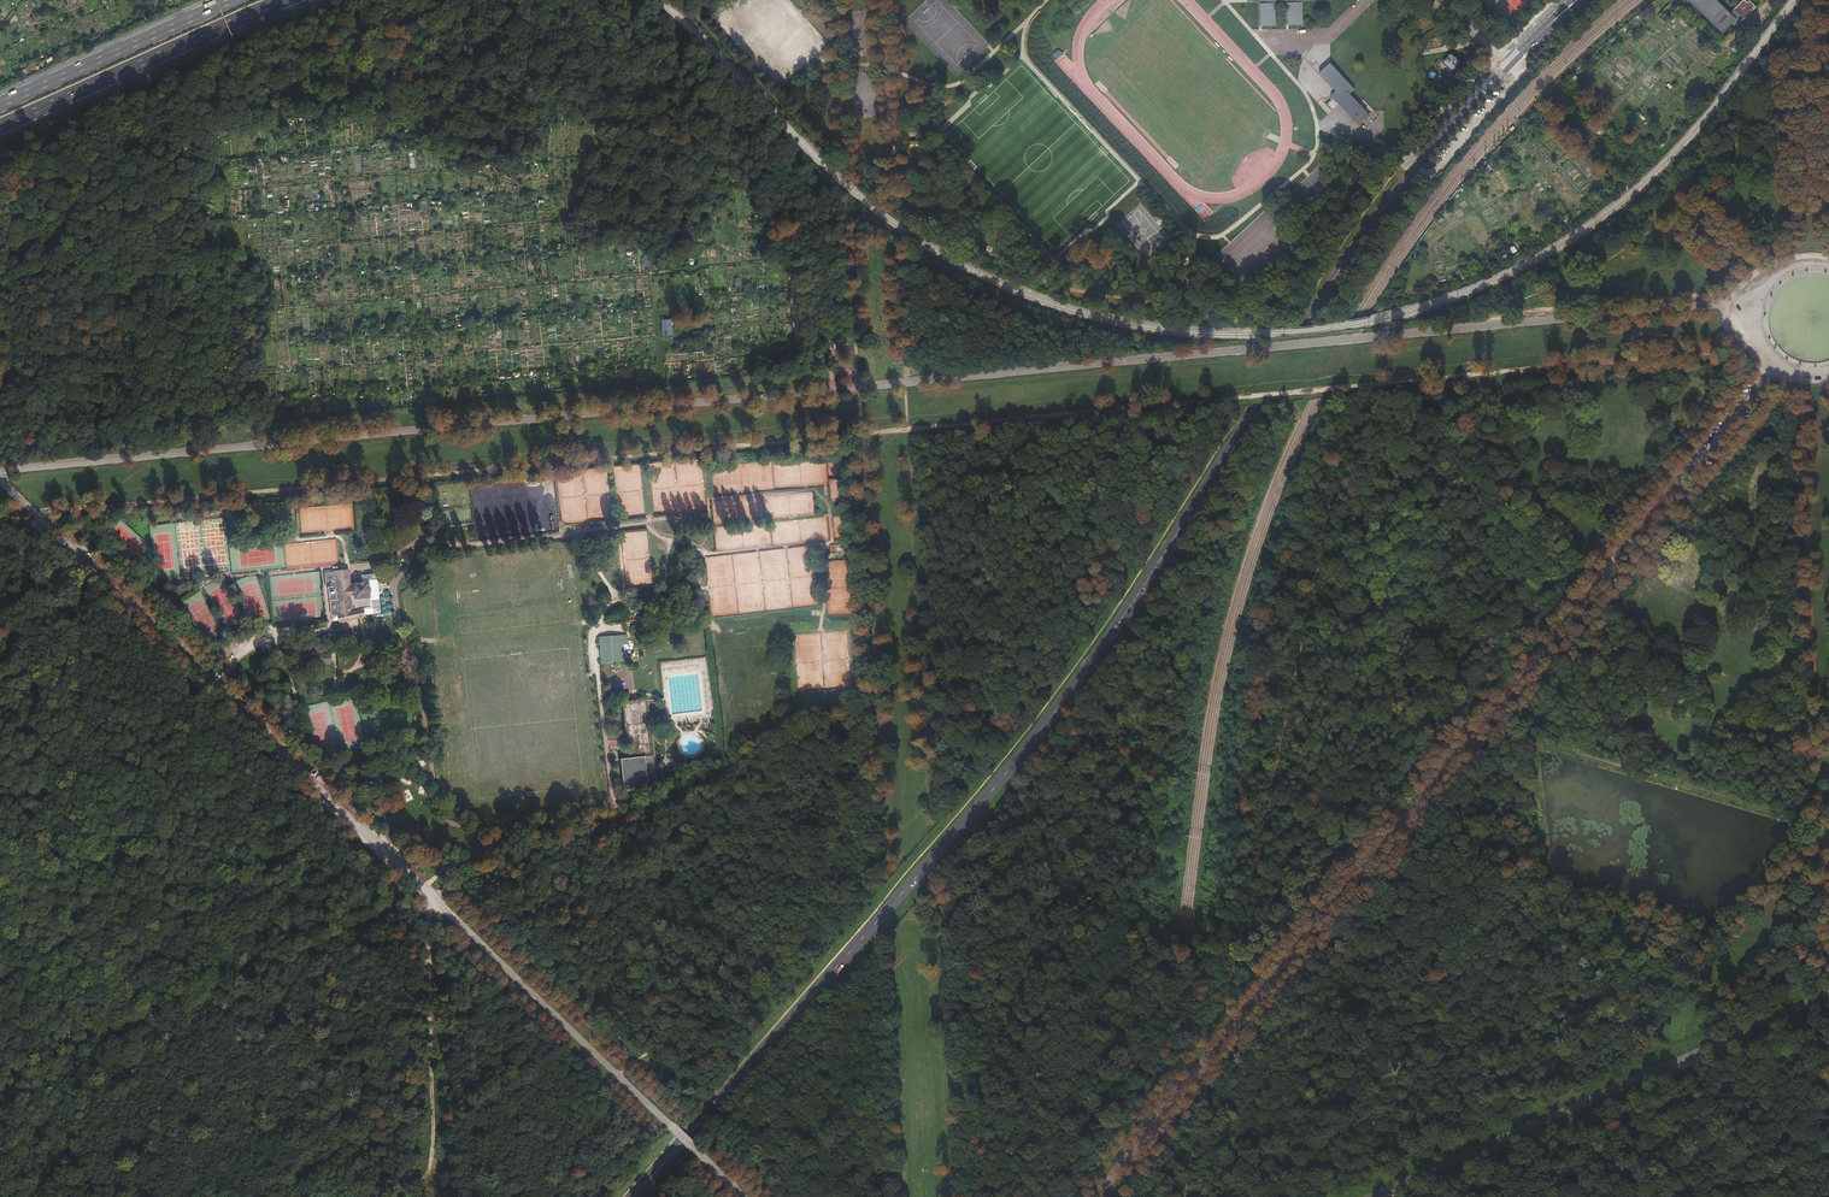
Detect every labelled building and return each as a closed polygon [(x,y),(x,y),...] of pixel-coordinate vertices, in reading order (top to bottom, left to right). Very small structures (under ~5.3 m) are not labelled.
[(1720,40),(1753,6),(1747,0),(1743,0),(1729,13),(1717,0),(1671,0),(1662,8),(1671,18),(1687,3),(1720,40)] [(1276,3),(1263,3),(1264,24),(1277,24),(1276,3)] [(1305,3),(1291,3),(1291,23),(1305,23),(1305,3)] [(1056,59),(1062,54),(1058,49),(1053,54),(1056,59)] [(1449,60),(1440,72),(1451,81),(1460,69),(1449,60)] [(1330,62),(1319,73),(1335,91),(1332,95),(1357,122),(1367,113),(1350,94),(1355,89),(1330,62)] [(929,154),(919,155),(920,168),(930,168),(929,154)] [(672,319),(660,319),(661,336),(673,335),(672,319)] [(720,536),(720,543),(723,543),(723,527),(715,527),(714,536),(720,536)] [(380,613),(376,572),(358,574),(359,582),(349,583),(348,570),(326,573),(330,617),(334,616),(335,623),(364,617),(365,614),(380,613)] [(602,650),(602,662),(625,662),(624,644),(628,644),(628,636),(599,637),(599,649),(602,650)] [(309,652),(324,650),(323,640),(306,642),(307,652),(309,652)] [(331,663),(330,652),(313,655),(311,655),(310,655),(311,666),(331,663)] [(662,669),(702,664),(701,657),(661,662),(662,669)] [(629,756),(644,755),(654,754),(648,699),(623,702),(629,756)] [(620,757),(623,787),(647,784),(644,755),(629,756),(620,757)]
